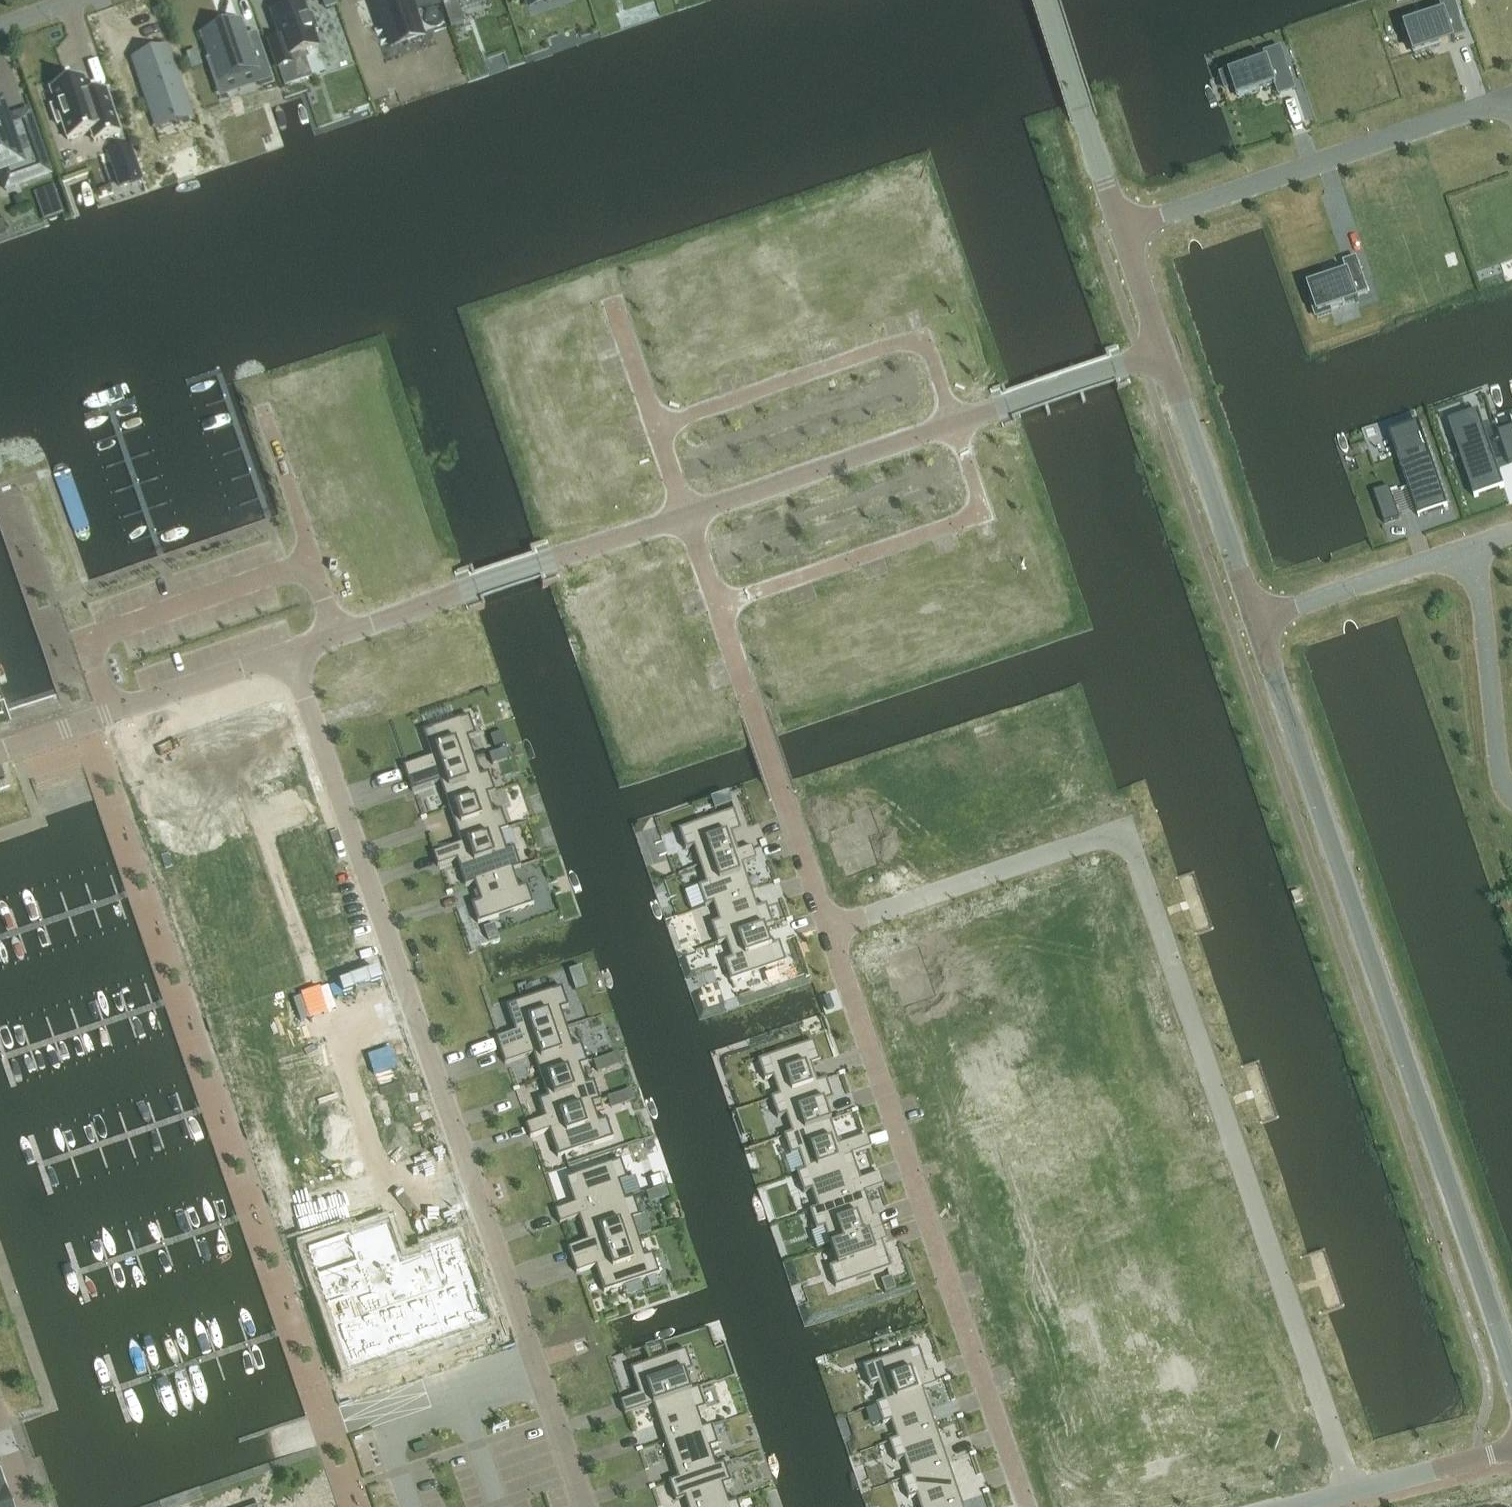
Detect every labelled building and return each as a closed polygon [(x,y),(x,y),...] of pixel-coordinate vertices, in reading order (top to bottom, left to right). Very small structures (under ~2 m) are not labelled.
[(326,10),(336,7),(334,0),(323,0),(326,10)] [(387,41),(421,29),(412,0),(373,0),(387,41)] [(424,8),(442,2),(441,0),(421,0),(424,8)] [(278,40),(267,44),(275,70),(288,66),(286,59),(315,49),(310,35),(315,34),(309,16),(304,18),(299,4),(269,14),(278,40)] [(453,11),(450,19),(460,19),(453,11)] [(1448,22),(1411,34),(1420,60),(1457,48),(1457,50),(1460,49),(1459,46),(1470,42),(1462,19),(1451,23),(1450,20),(1448,21),(1448,22)] [(199,33),(185,37),(194,64),(207,60),(219,95),(255,83),(238,36),(204,48),(199,33)] [(177,123),(190,118),(166,48),(135,59),(154,113),(171,107),(177,123)] [(1287,67),(1282,50),(1266,55),(1269,62),(1243,71),(1242,68),(1228,73),(1233,88),(1236,87),(1240,98),(1277,85),(1272,72),(1287,67)] [(84,77),(49,89),(54,105),(50,106),(57,127),(61,126),(67,141),(90,133),(94,144),(123,134),(107,88),(90,94),(84,77)] [(51,175),(36,132),(13,140),(1,106),(0,106),(0,174),(17,168),(22,185),(51,175)] [(131,144),(107,153),(120,188),(144,180),(131,144)] [(1346,275),(1309,287),(1314,302),(1311,303),(1317,322),(1329,319),(1327,315),(1356,305),(1357,307),(1360,306),(1358,300),(1370,296),(1357,259),(1343,264),(1347,273),(1345,273),(1346,275)] [(1416,429),(1392,438),(1394,443),(1409,487),(1415,485),(1424,512),(1425,515),(1449,507),(1420,423),(1414,425),(1416,429)] [(1481,423),(1457,431),(1470,470),(1465,472),(1474,498),(1503,488),(1481,423)] [(1499,432),(1510,464),(1511,464),(1511,428),(1499,432)] [(1389,487),(1373,492),(1384,524),(1400,519),(1389,487)] [(431,757),(404,767),(409,781),(412,779),(440,770),(475,758),(469,740),(476,737),(469,716),(422,732),(431,757)] [(506,744),(502,732),(490,736),(494,748),(506,744)] [(510,759),(506,748),(489,754),(492,764),(510,759)] [(412,779),(409,781),(412,791),(439,781),(449,809),(487,796),(495,793),(489,773),(481,776),(475,758),(440,770),(412,779)] [(728,792),(711,798),(715,810),(732,804),(728,792)] [(487,796),(449,809),(461,845),(499,832),(508,829),(501,811),(493,814),(487,796)] [(910,808),(883,817),(897,857),(924,848),(910,808)] [(865,836),(876,832),(868,809),(856,814),(859,825),(834,834),(837,844),(833,845),(840,865),(844,864),(848,874),(875,865),(865,836)] [(728,812),(673,831),(681,850),(689,847),(695,864),(732,851),(725,833),(735,829),(728,812)] [(461,845),(434,855),(438,866),(456,860),(465,886),(474,883),(512,870),(521,867),(514,849),(506,852),(499,832),(461,845)] [(701,883),(694,886),(701,906),(710,903),(746,890),(738,865),(752,860),(747,846),(732,851),(695,864),(701,883)] [(480,902),(471,905),(478,924),(487,921),(497,917),(534,905),(527,886),(518,889),(512,870),(474,883),(480,902)] [(716,920),(708,923),(714,943),(723,940),(760,926),(770,923),(763,905),(753,909),(746,890),(710,903),(716,920)] [(484,928),(488,941),(499,937),(494,924),(484,928)] [(730,959),(718,963),(725,983),(784,962),(777,942),(767,946),(760,926),(723,940),(724,941),(730,959)] [(903,986),(908,1001),(935,991),(919,946),(893,956),(896,965),(892,966),(899,987),(903,986)] [(584,977),(572,981),(576,991),(588,986),(584,977)] [(523,1029),(496,1038),(501,1052),(528,1043),(567,1030),(560,1012),(568,1009),(561,987),(514,1003),(505,1006),(512,1026),(521,1023),(523,1029)] [(567,1030),(528,1043),(532,1054),(540,1080),(579,1067),(587,1064),(581,1045),(573,1047),(567,1030)] [(814,1040),(755,1060),(762,1081),(774,1077),(780,1094),(816,1082),(811,1064),(821,1061),(814,1040)] [(532,1054),(528,1043),(501,1052),(504,1064),(532,1054)] [(602,1059),(594,1062),(598,1074),(606,1071),(602,1059)] [(546,1098),(537,1101),(544,1119),(553,1116),(591,1103),(591,1104),(592,1104),(600,1101),(594,1083),(585,1086),(579,1067),(540,1080),(546,1098)] [(780,1094),(768,1098),(775,1118),(787,1114),(794,1133),(830,1120),(823,1102),(834,1098),(827,1078),(816,1082),(780,1094)] [(623,1092),(627,1103),(636,1100),(632,1089),(623,1092)] [(544,1119),(525,1125),(529,1138),(557,1129),(559,1134),(550,1137),(557,1157),(566,1154),(604,1140),(612,1137),(606,1119),(597,1122),(591,1104),(591,1103),(553,1116),(544,1119)] [(794,1133),(781,1137),(788,1155),(800,1151),(806,1171),(853,1155),(870,1149),(865,1135),(848,1141),(838,1145),(830,1120),(794,1133)] [(806,1171),(794,1175),(801,1194),(813,1190),(819,1208),(865,1192),(883,1186),(878,1173),(861,1179),(851,1182),(848,1175),(859,1172),(853,1155),(806,1171)] [(582,1202),(554,1211),(559,1224),(577,1218),(625,1201),(619,1184),(627,1182),(620,1160),(573,1176),(564,1179),(571,1199),(580,1196),(582,1202)] [(656,1190),(660,1201),(669,1198),(665,1187),(656,1190)] [(819,1208),(807,1212),(814,1233),(827,1229),(832,1246),(878,1230),(885,1228),(880,1214),(874,1216),(865,1192),(819,1208)] [(595,1240),(567,1249),(571,1261),(637,1239),(631,1220),(640,1217),(634,1198),(625,1201),(577,1218),(584,1238),(593,1235),(595,1240)] [(485,1326),(457,1242),(398,1262),(385,1226),(304,1254),(345,1374),(485,1326)] [(838,1264),(826,1268),(833,1288),(891,1268),(884,1248),(874,1251),(872,1244),(882,1241),(889,1239),(885,1228),(878,1230),(832,1246),(838,1264)] [(637,1239),(571,1261),(576,1274),(603,1265),(605,1269),(596,1272),(603,1292),(612,1289),(650,1276),(659,1273),(652,1254),(643,1257),(637,1239)] [(891,1278),(881,1282),(885,1293),(895,1290),(891,1278)] [(454,1341),(423,1348),(429,1372),(460,1365),(454,1341)] [(919,1348),(863,1367),(870,1389),(875,1387),(874,1386),(878,1385),(884,1403),(923,1390),(919,1378),(916,1368),(925,1365),(919,1348)] [(648,1392),(620,1401),(624,1412),(651,1403),(690,1390),(684,1371),(692,1369),(686,1354),(631,1372),(636,1386),(645,1383),(647,1389),(648,1392)] [(932,1373),(919,1378),(923,1390),(936,1385),(932,1373)] [(690,1390),(651,1403),(664,1440),(703,1427),(696,1407),(705,1406),(698,1387),(690,1390)] [(884,1403),(876,1406),(883,1425),(891,1423),(897,1441),(936,1428),(923,1390),(884,1403)] [(703,1427),(664,1440),(677,1477),(715,1464),(716,1464),(709,1446),(718,1443),(711,1424),(703,1427)] [(897,1441),(889,1444),(896,1464),(904,1461),(910,1480),(949,1467),(936,1428),(897,1441)] [(668,1480),(674,1500),(683,1497),(687,1506),(713,1506),(728,1502),(729,1502),(722,1483),(721,1484),(721,1483),(730,1480),(723,1461),(716,1464),(715,1464),(677,1477),(668,1480)] [(902,1483),(909,1502),(917,1500),(920,1506),(953,1506),(962,1504),(949,1467),(910,1480),(902,1483)] [(5,1488),(0,1490),(0,1506),(11,1506),(5,1488)] [(737,1499),(729,1502),(728,1502),(713,1506),(740,1506),(737,1499)]
